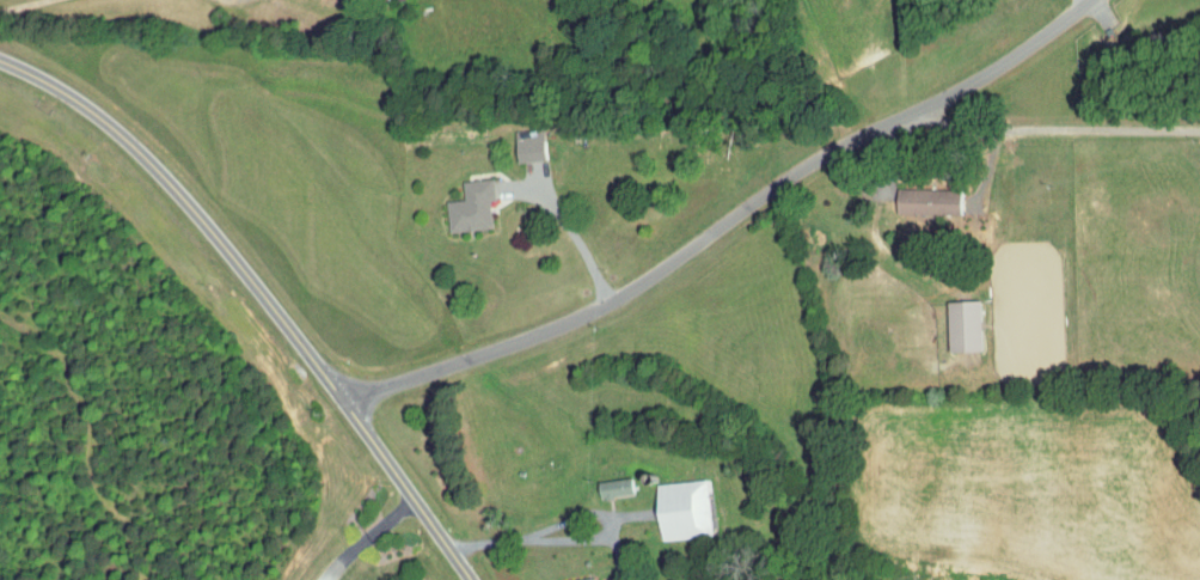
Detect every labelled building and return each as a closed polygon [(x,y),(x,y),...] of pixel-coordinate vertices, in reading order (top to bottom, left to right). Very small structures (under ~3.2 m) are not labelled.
[(517,131),(518,161),(547,160),(545,130),(517,131)] [(447,201),(450,232),(493,228),(491,200),(496,200),(494,178),(463,181),(464,199),(447,201)] [(961,190),(899,189),(899,214),(960,215),(961,190)] [(950,352),(983,351),(982,300),(949,301),(950,352)] [(602,497),(635,492),(633,475),(599,480),(602,497)] [(658,481),(659,506),(652,506),(653,520),(661,520),(662,539),(713,536),(709,478),(658,481)]
